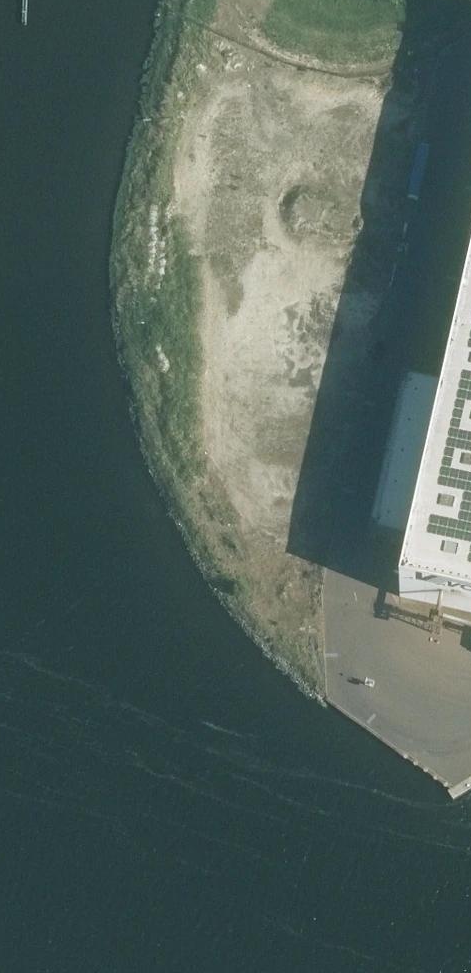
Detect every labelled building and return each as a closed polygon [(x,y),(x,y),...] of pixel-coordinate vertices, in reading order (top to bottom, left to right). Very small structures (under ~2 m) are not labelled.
[(369,538),(410,547),(400,597),(470,612),(470,273),(445,391),(403,382),(369,538)] [(380,346),(387,347),(392,323),(385,322),(380,346)]
